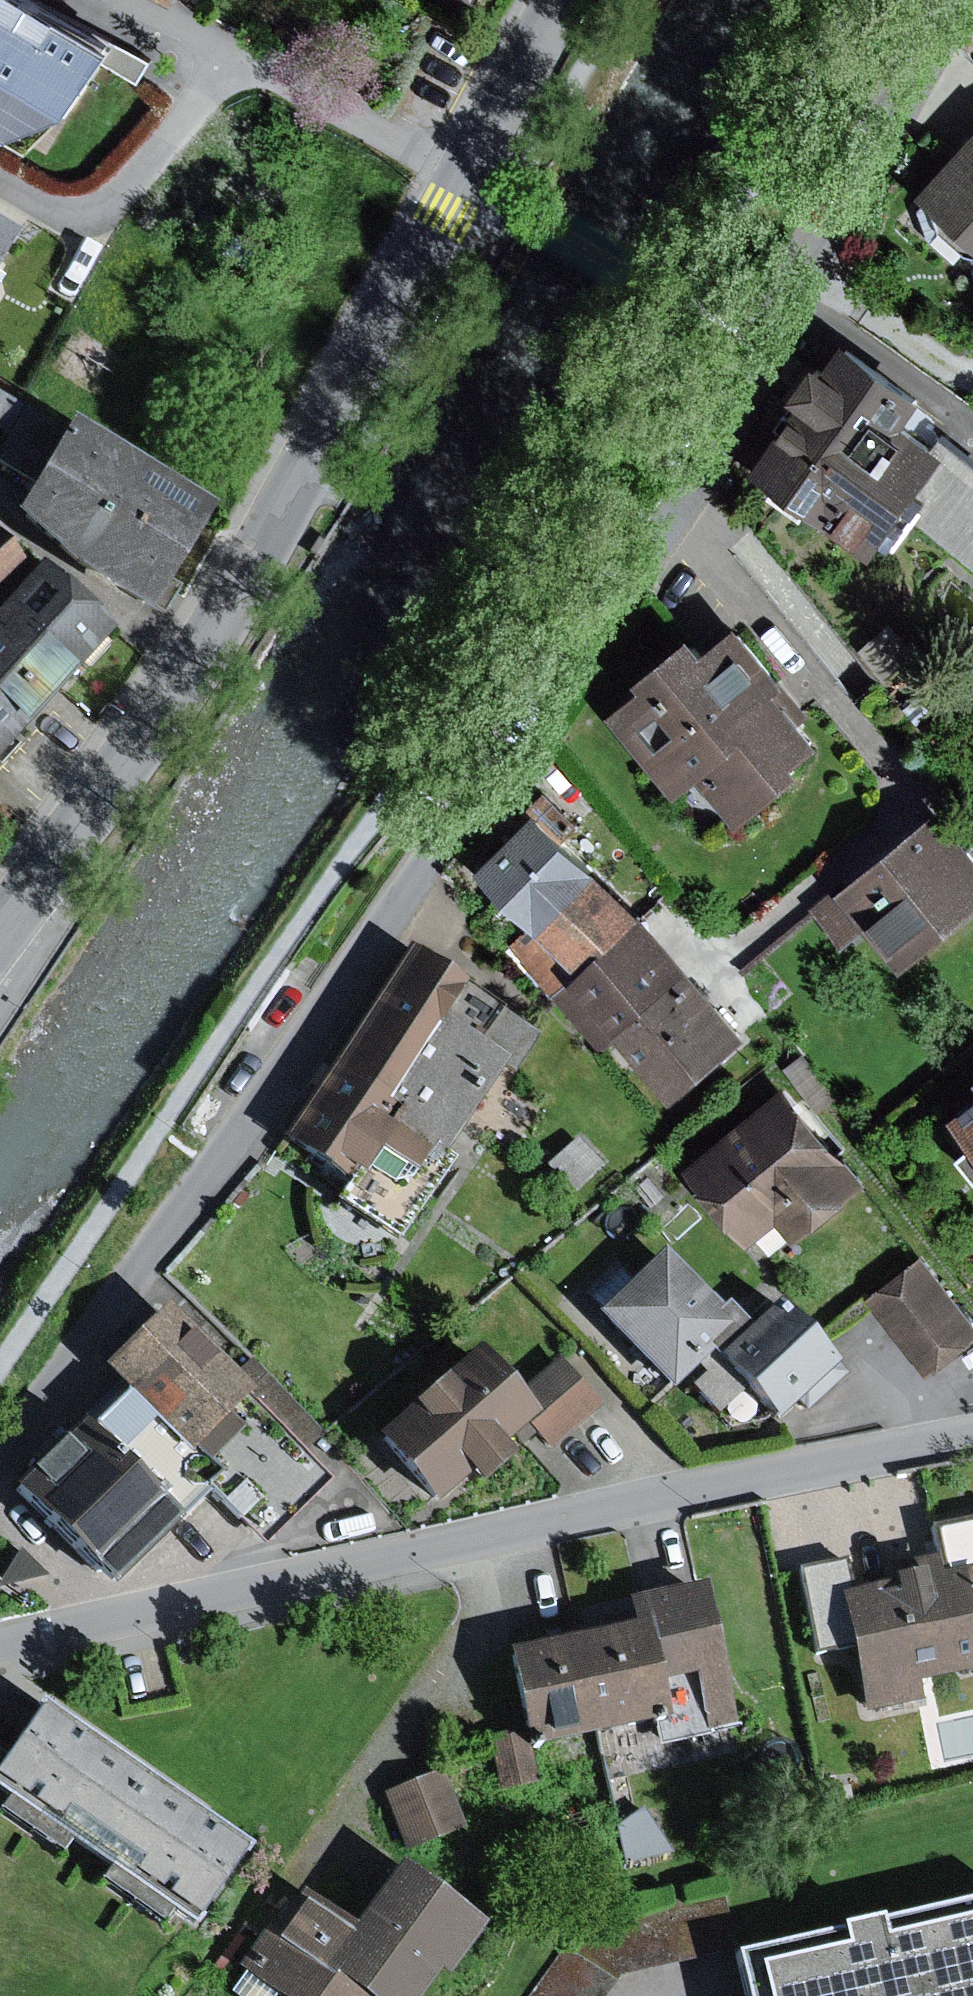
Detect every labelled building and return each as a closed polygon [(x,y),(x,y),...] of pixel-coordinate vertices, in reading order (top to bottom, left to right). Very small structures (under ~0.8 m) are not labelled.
[(39,0),(0,0),(0,125),(12,133),(76,105),(103,62),(113,44),(39,0)] [(149,64),(113,44),(103,62),(140,82),(149,64)] [(920,190),(936,205),(942,230),(967,253),(972,254),(972,134),(920,190)] [(13,234),(0,226),(0,256),(13,234)] [(818,360),(745,470),(877,557),(905,514),(945,454),(903,426),(922,397),(844,345),(830,368),(818,360)] [(0,394),(0,430),(10,436),(28,410),(0,394)] [(68,423),(66,426),(32,404),(28,410),(10,436),(0,451),(0,464),(34,482),(14,516),(67,566),(148,617),(213,510),(68,423)] [(945,454),(905,514),(972,566),(972,466),(950,447),(945,454)] [(0,546),(0,601),(32,571),(4,542),(0,546)] [(0,609),(0,752),(112,632),(40,566),(0,609)] [(644,686),(612,711),(678,794),(702,775),(740,821),(804,770),(799,763),(821,745),(777,690),(787,681),(738,621),(706,646),(694,632),(637,678),(644,686)] [(890,624),(860,651),(887,681),(917,654),(890,624)] [(812,908),(841,945),(870,922),(903,966),(972,912),(972,841),(945,805),(812,908)] [(537,813),(481,869),(542,930),(598,874),(537,813)] [(646,915),(598,874),(542,930),(518,953),(551,996),(646,915)] [(646,915),(551,996),(601,1054),(620,1037),(674,1100),(749,1036),(646,915)] [(411,954),(334,1067),(384,1101),(371,1119),(437,1163),(500,1070),(509,1076),(535,1038),(411,954)] [(384,1101),(334,1067),(282,1142),(350,1188),(340,1203),(398,1242),(447,1170),(437,1163),(371,1119),(384,1101)] [(786,1088),(688,1170),(753,1246),(781,1222),(797,1242),(866,1184),(786,1088)] [(956,1114),(972,1135),(972,1100),(956,1114)] [(577,1140),(545,1169),(569,1195),(601,1167),(577,1140)] [(720,1312),(660,1250),(592,1314),(672,1397),(714,1354),(745,1325),(727,1305),(720,1312)] [(871,1295),(929,1371),(972,1338),(972,1328),(920,1258),(871,1295)] [(745,1325),(714,1354),(776,1421),(797,1402),(806,1412),(847,1374),(775,1298),(745,1325)] [(224,1377),(159,1312),(104,1366),(121,1382),(215,1476),(203,1489),(263,1548),(330,1482),(303,1455),(224,1377)] [(247,1355),(224,1377),(303,1455),(324,1434),(247,1355)] [(474,1358),(377,1441),(440,1514),(538,1431),(516,1407),(474,1358)] [(560,1368),(516,1407),(538,1431),(549,1445),(594,1406),(560,1368)] [(215,1476),(121,1382),(12,1490),(106,1585),(203,1489),(215,1476)] [(843,1594),(854,1646),(867,1711),(921,1700),(918,1685),(972,1674),(972,1520),(933,1528),(942,1573),(843,1594)] [(0,1583),(0,1586),(47,1577),(20,1550),(0,1583)] [(854,1646),(843,1594),(837,1561),(799,1569),(815,1653),(854,1646)] [(631,1626),(579,1636),(597,1734),(654,1723),(658,1744),(735,1729),(707,1583),(626,1599),(631,1626)] [(597,1734),(579,1636),(507,1649),(522,1730),(525,1747),(597,1734)] [(0,1760),(0,1791),(195,1927),(248,1851),(38,1705),(0,1760)] [(525,1747),(522,1730),(487,1737),(497,1789),(532,1783),(525,1747)] [(443,1770),(384,1793),(405,1846),(464,1823),(443,1770)] [(642,1809),(616,1828),(622,1864),(671,1854),(642,1809)] [(305,1902),(287,1927),(272,1916),(234,1970),(271,1995),(419,1995),(437,1970),(446,1977),(481,1927),(397,1867),(349,1934),(305,1902)] [(533,1995),(608,1995),(623,1976),(788,1937),(777,1880),(584,1920),(533,1995)] [(733,1958),(742,1995),(972,1995),(972,1903),(733,1958)]
